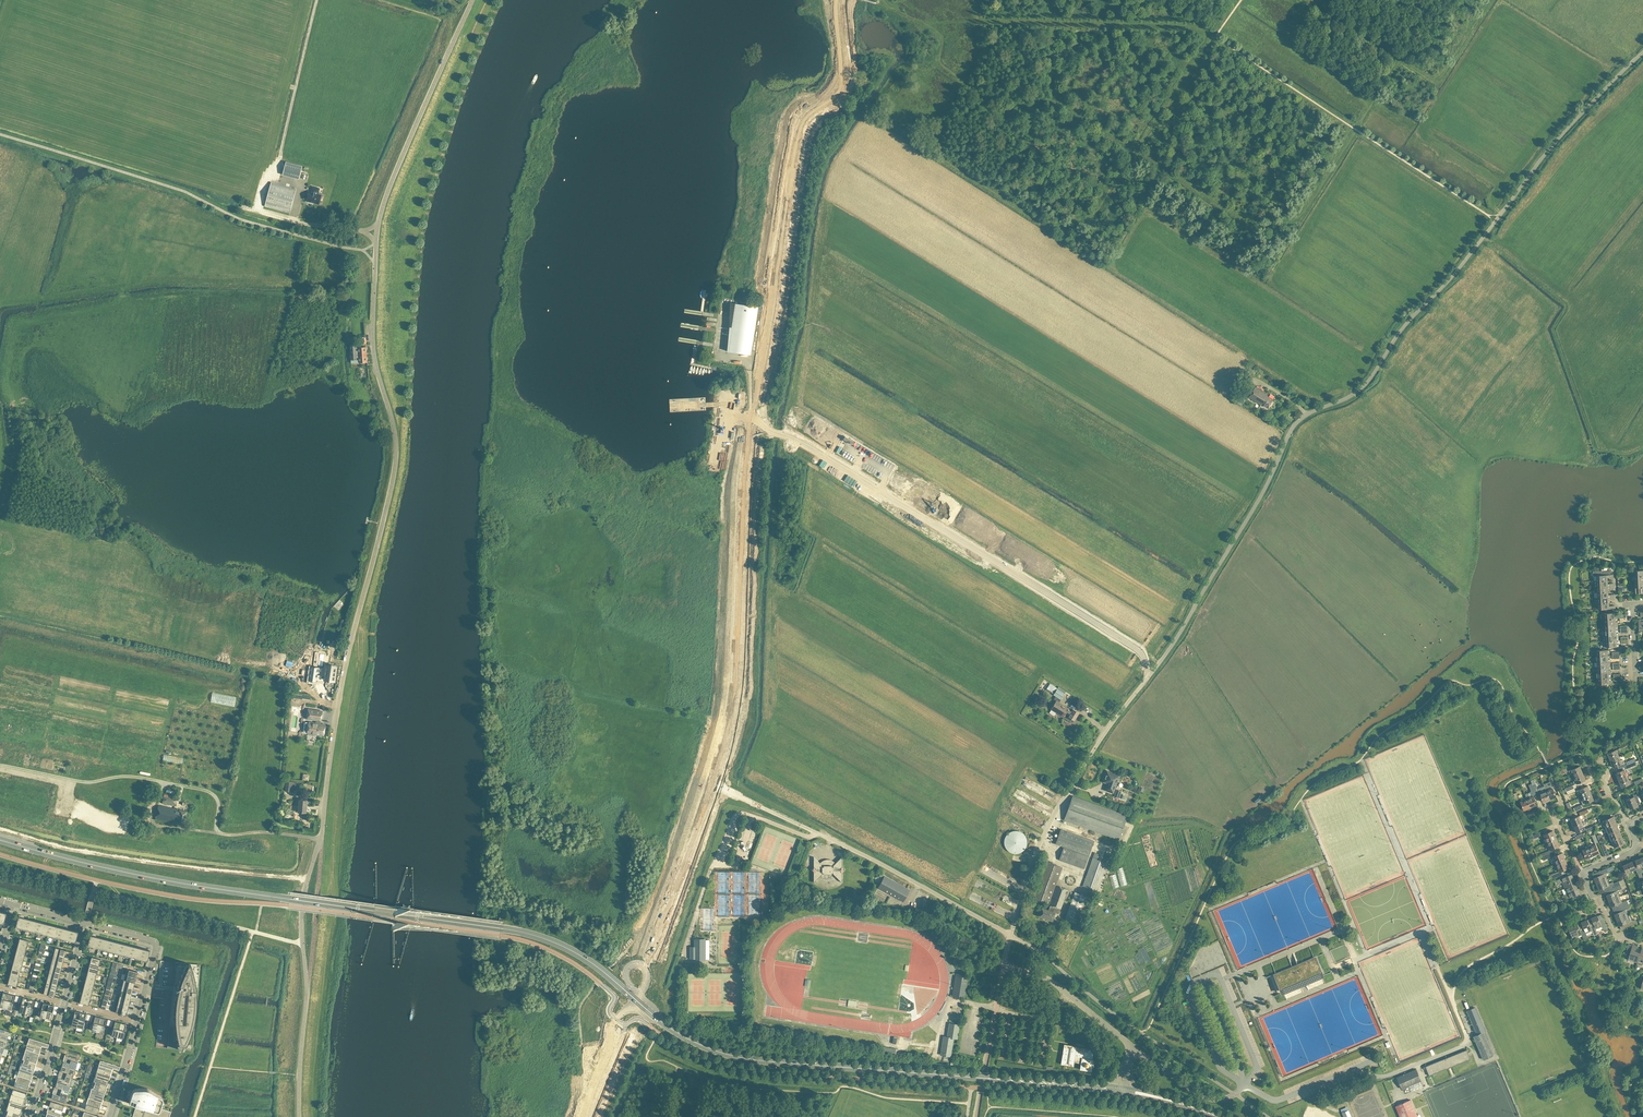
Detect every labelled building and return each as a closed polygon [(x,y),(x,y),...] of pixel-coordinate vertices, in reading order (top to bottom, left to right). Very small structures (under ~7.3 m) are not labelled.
[(286,162),(283,175),(299,179),(302,166),(286,162)] [(290,212),(296,189),(271,183),(265,206),(290,212)] [(310,192),(309,192),(307,201),(319,204),(321,195),(317,194),(319,188),(312,186),(310,192)] [(751,355),(758,307),(734,303),(734,305),(734,308),(733,308),(733,311),(733,314),(732,314),(732,317),(733,317),(728,349),(727,349),(727,351),(751,355)] [(367,362),(366,347),(358,348),(359,362),(367,362)] [(705,385),(701,412),(707,413),(710,386),(705,385)] [(1273,400),(1266,395),(1267,395),(1255,387),(1249,397),(1261,405),(1261,404),(1268,408),(1273,400)] [(1240,402),(1244,395),(1239,392),(1234,389),(1230,395),(1240,402)] [(1613,577),(1613,574),(1602,575),(1602,571),(1593,571),(1594,576),(1596,576),(1597,581),(1607,581),(1607,578),(1613,577)] [(311,666),(309,681),(316,682),(316,681),(324,682),(324,680),(334,681),(336,667),(326,666),(325,670),(324,670),(324,669),(318,668),(318,667),(311,666)] [(1611,684),(1611,681),(1611,678),(1598,679),(1598,684),(1599,684),(1599,687),(1607,687),(1607,684),(1611,684)] [(1046,690),(1053,695),(1057,689),(1049,684),(1046,690)] [(1061,699),(1064,694),(1057,689),(1053,695),(1061,699)] [(1051,710),(1050,712),(1054,715),(1056,713),(1063,717),(1072,723),(1079,713),(1073,709),(1072,710),(1069,709),(1069,708),(1056,701),(1050,710),(1051,710)] [(322,712),(307,710),(306,719),(317,721),(319,721),(320,722),(322,712)] [(319,721),(317,721),(316,725),(309,724),(307,734),(316,735),(317,735),(323,736),(324,726),(319,725),(318,725),(319,721)] [(1366,759),(1367,763),(1398,751),(1396,748),(1366,759)] [(1619,757),(1617,753),(1619,752),(1618,749),(1607,754),(1610,760),(1619,757)] [(1624,763),(1622,760),(1620,761),(1619,757),(1610,760),(1613,767),(1624,763)] [(1582,773),(1579,766),(1568,771),(1570,774),(1572,773),(1574,777),(1582,773)] [(1627,777),(1625,773),(1628,772),(1626,769),(1616,773),(1618,780),(1627,777)] [(1113,793),(1119,775),(1107,771),(1103,780),(1108,781),(1105,790),(1113,793)] [(1585,780),(1582,773),(1574,777),(1575,780),(1573,781),(1574,785),(1585,780)] [(1632,783),(1631,780),(1628,780),(1627,777),(1618,780),(1621,787),(1632,783)] [(127,785),(127,786),(127,787),(128,787),(128,788),(128,789),(129,789),(129,790),(130,791),(131,791),(131,792),(132,792),(133,792),(134,792),(135,792),(136,792),(137,792),(137,791),(138,791),(138,790),(139,790),(139,789),(140,789),(140,788),(140,787),(140,786),(140,785),(140,784),(140,783),(140,782),(139,782),(139,781),(138,781),(138,780),(137,780),(136,780),(136,779),(135,779),(134,779),(133,779),(132,779),(131,780),(130,780),(130,781),(129,781),(129,782),(128,782),(128,783),(128,784),(127,784),(127,785)] [(1024,779),(1021,787),(1037,793),(1039,789),(1035,787),(1036,783),(1024,779)] [(295,790),(296,782),(286,781),(285,791),(291,791),(292,790),(295,790)] [(1591,793),(1588,786),(1577,790),(1578,794),(1581,793),(1582,796),(1591,793)] [(1556,797),(1552,788),(1549,790),(1548,788),(1545,789),(1550,800),(1553,799),(1553,798),(1556,797)] [(1550,800),(1545,789),(1542,790),(1543,792),(1539,794),(1543,802),(1546,801),(1547,802),(1550,800)] [(150,802),(146,810),(147,818),(175,824),(178,817),(181,825),(187,824),(187,823),(190,823),(190,824),(196,824),(198,816),(195,808),(185,809),(185,801),(180,801),(180,796),(177,795),(176,795),(158,791),(155,797),(155,803),(150,802)] [(1537,805),(1533,796),(1533,795),(1531,791),(1525,794),(1526,797),(1531,808),(1534,807),(1533,806),(1537,805)] [(1531,808),(1526,797),(1523,798),(1523,796),(1519,798),(1516,792),(1513,794),(1517,802),(1520,801),(1524,810),(1527,809),(1528,810),(1531,808)] [(1014,799),(1032,807),(1035,799),(1020,793),(1018,795),(1016,794),(1014,799)] [(1594,800),(1591,794),(1591,793),(1582,796),(1584,800),(1581,801),(1583,804),(1594,800)] [(1640,803),(1636,794),(1633,796),(1633,797),(1627,800),(1626,798),(1623,800),(1625,805),(1628,804),(1630,809),(1638,806),(1637,805),(1640,803)] [(1119,839),(1127,816),(1073,796),(1064,820),(1119,839)] [(306,813),(307,800),(299,799),(299,806),(297,806),(297,808),(299,808),(298,812),(306,813)] [(1009,806),(1006,812),(1039,828),(1042,821),(1009,806)] [(1583,822),(1582,819),(1580,820),(1579,816),(1570,820),(1572,823),(1571,824),(1572,827),(1583,822)] [(1616,823),(1613,817),(1606,819),(1605,817),(1600,818),(1599,819),(1598,819),(1599,822),(1603,821),(1606,827),(1616,823)] [(1584,829),(1583,825),(1585,825),(1583,822),(1572,827),(1573,830),(1574,829),(1576,833),(1584,829)] [(1619,830),(1616,823),(1606,827),(1609,834),(1619,830)] [(1088,855),(1094,841),(1061,829),(1059,832),(1055,844),(1088,855)] [(1542,835),(1541,832),(1547,829),(1533,835),(1532,833),(1528,835),(1531,840),(1534,839),(1542,835)] [(1621,836),(1619,830),(1609,834),(1611,840),(1621,836)] [(1005,848),(1008,851),(1011,852),(1014,853),(1017,853),(1020,852),(1023,850),(1025,848),(1026,845),(1027,841),(1026,837),(1024,834),(1021,832),(1018,831),(1014,831),(1010,832),(1007,834),(1005,837),(1004,840),(1004,844),(1005,848)] [(1556,838),(1553,831),(1543,834),(1547,842),(1556,838)] [(1624,843),(1621,836),(1611,840),(1614,847),(1624,843)] [(1559,846),(1556,838),(1547,842),(1550,850),(1559,846)] [(1599,853),(1595,845),(1592,846),(1591,844),(1588,845),(1593,857),(1596,856),(1596,855),(1599,853)] [(1593,857),(1588,845),(1585,847),(1586,849),(1582,850),(1584,854),(1582,855),(1583,859),(1586,858),(1586,859),(1589,857),(1590,858),(1593,857)] [(1084,868),(1088,856),(1063,848),(1059,860),(1084,868)] [(1097,891),(1107,863),(1096,859),(1098,854),(1094,853),(1083,886),(1097,891)] [(1565,860),(1562,853),(1553,857),(1556,864),(1565,860)] [(844,870),(843,870),(842,868),(842,859),(841,858),(842,857),(833,865),(822,865),(814,857),(813,857),(814,858),(814,859),(814,868),(812,869),(811,869),(811,870),(812,870),(814,871),(814,880),(815,881),(813,882),(814,882),(822,874),(833,874),(842,882),(841,881),(842,880),(842,872),(843,870),(844,870)] [(1635,860),(1637,864),(1634,865),(1635,869),(1637,873),(1642,871),(1641,867),(1642,866),(1642,857),(1635,860)] [(1556,864),(1559,872),(1568,868),(1565,860),(1556,864)] [(1058,914),(1060,909),(1061,909),(1068,889),(1057,885),(1052,902),(1051,901),(1056,887),(1062,868),(1046,862),(1032,898),(1035,899),(1033,903),(1037,905),(1038,901),(1050,905),(1048,910),(1042,908),(1040,912),(1038,911),(1037,914),(1039,915),(1039,916),(1052,920),(1055,913),(1058,914)] [(1635,869),(1634,865),(1632,862),(1623,865),(1625,869),(1622,870),(1625,878),(1628,877),(1626,873),(1635,869)] [(1607,879),(1604,874),(1614,870),(1612,866),(1593,874),(1598,872),(1600,875),(1593,878),(1594,878),(1596,884),(1610,878),(1607,879)] [(1575,884),(1573,878),(1572,878),(1571,874),(1554,881),(1555,885),(1562,882),(1565,888),(1561,889),(1561,890),(1575,884),(1575,883),(1575,884)] [(876,876),(873,880),(880,884),(882,879),(876,876)] [(878,888),(903,902),(910,889),(884,876),(882,879),(880,884),(878,888)] [(1605,891),(1620,885),(1619,881),(1613,883),(1613,882),(1609,884),(1607,880),(1610,878),(1596,884),(1599,889),(1598,890),(1599,890),(1605,887),(1606,891),(1605,891)] [(1576,884),(1575,884),(1561,890),(1565,888),(1567,894),(1562,896),(1564,900),(1572,896),(1574,900),(1578,898),(1577,895),(1579,894),(1578,890),(1578,889),(1577,890),(1575,884),(1576,884)] [(1609,901),(1623,895),(1619,896),(1617,891),(1622,889),(1620,885),(1605,891),(1611,889),(1612,892),(1606,895),(1607,895),(1609,901),(1608,901),(1609,901)] [(1087,901),(1084,900),(1085,896),(1074,892),(1065,918),(1067,919),(1066,922),(1071,923),(1072,921),(1076,922),(1081,907),(1084,909),(1087,901)] [(1623,895),(1609,901),(1612,907),(1611,907),(1618,904),(1619,908),(1628,904),(1627,900),(1622,902),(1619,897),(1623,895)] [(1627,916),(1625,910),(1630,908),(1628,904),(1619,908),(1621,911),(1614,914),(1615,914),(1617,920),(1631,914),(1627,916)] [(1608,930),(1605,923),(1602,914),(1601,914),(1604,921),(1600,922),(1597,915),(1597,916),(1591,919),(1591,918),(1594,925),(1598,934),(1596,929),(1602,926),(1604,931),(1608,930)] [(1621,930),(1637,923),(1635,919),(1633,920),(1631,915),(1631,914),(1617,920),(1617,921),(1617,920),(1620,926),(1619,926),(1626,924),(1627,927),(1621,929),(1621,930)] [(20,929),(23,917),(18,916),(15,928),(20,929)] [(25,931),(28,918),(23,917),(20,929),(25,931)] [(30,932),(33,920),(28,918),(25,931),(30,932)] [(35,933),(38,921),(33,920),(30,932),(35,933)] [(1598,934),(1594,925),(1590,926),(1587,920),(1581,923),(1581,922),(1584,929),(1588,938),(1586,933),(1592,930),(1594,935),(1598,934)] [(40,934),(43,922),(38,921),(35,933),(40,934)] [(45,936),(48,923),(43,922),(40,934),(45,936)] [(50,937),(53,925),(48,923),(45,936),(50,937)] [(1588,938),(1584,929),(1580,930),(1577,924),(1577,925),(1571,927),(1569,928),(1568,928),(1572,939),(1573,938),(1575,937),(1577,941),(1576,937),(1582,935),(1584,940),(1588,938)] [(55,938),(58,926),(53,925),(50,937),(55,938)] [(59,940),(63,927),(58,926),(55,938),(59,940)] [(64,941),(68,929),(63,927),(59,940),(64,941)] [(69,942),(73,930),(68,929),(64,941),(69,942)] [(74,943),(78,931),(73,930),(69,942),(74,943)] [(92,948),(95,936),(90,934),(87,947),(92,948)] [(858,934),(857,942),(866,943),(867,935),(858,934)] [(97,949),(100,937),(95,936),(92,948),(97,949)] [(102,951),(105,938),(100,937),(97,949),(102,951)] [(107,952),(110,940),(105,938),(102,951),(107,952)] [(705,960),(705,939),(694,939),(694,947),(690,947),(690,959),(693,959),(693,960),(705,960)] [(112,953),(115,941),(110,940),(107,952),(112,953)] [(117,954),(120,942),(115,941),(112,953),(117,954)] [(122,956),(125,943),(120,942),(117,954),(122,956)] [(127,957),(130,945),(125,943),(122,956),(127,957)] [(131,958),(135,946),(130,945),(127,957),(131,958)] [(1637,962),(1640,953),(1634,951),(1636,946),(1632,945),(1631,950),(1627,949),(1625,954),(1629,955),(1627,960),(1628,960),(1628,958),(1632,960),(1632,961),(1637,962)] [(136,960),(140,947),(135,946),(131,958),(136,960)] [(64,956),(66,950),(55,947),(54,953),(64,956)] [(141,961),(145,949),(140,947),(136,960),(141,961)] [(146,962),(150,950),(145,949),(141,961),(146,962)] [(63,962),(64,956),(54,953),(52,959),(63,962)] [(99,965),(100,959),(91,957),(90,963),(99,965)] [(61,968),(63,962),(52,959),(51,965),(61,968)] [(192,1050),(196,1002),(200,965),(176,962),(168,1048),(192,1050)] [(60,973),(61,968),(51,965),(49,971),(60,973)] [(136,977),(137,971),(126,969),(125,974),(136,977)] [(58,979),(60,973),(49,971),(48,976),(58,979)] [(134,982),(136,977),(125,974),(124,980),(134,982)] [(965,998),(968,975),(956,974),(953,996),(965,998)] [(57,985),(58,979),(48,976),(46,982),(57,985)] [(133,988),(134,982),(124,980),(122,985),(133,988)] [(55,990),(57,985),(46,982),(45,988),(55,990)] [(131,993),(133,988),(122,985),(121,990),(131,993)] [(171,1012),(171,987),(156,987),(156,992),(161,992),(161,1012),(171,1012)] [(54,996),(55,990),(45,988),(43,994),(54,996)] [(130,999),(131,993),(121,990),(119,996),(130,999)] [(8,994),(3,992),(0,1000),(0,1007),(5,1008),(8,994)] [(12,1003),(14,995),(8,994),(5,1008),(10,1009),(10,1008),(11,1009),(13,1004),(12,1003)] [(129,1004),(130,999),(119,996),(118,1001),(129,1004)] [(25,1013),(28,999),(23,997),(20,1006),(19,1005),(18,1010),(19,1011),(25,1013)] [(32,1009),(34,1000),(28,999),(25,1013),(30,1014),(30,1013),(31,1014),(33,1009),(32,1009)] [(127,1009),(129,1004),(118,1001),(115,1001),(114,1006),(127,1009)] [(45,1018),(48,1004),(43,1003),(41,1011),(39,1011),(38,1015),(39,1016),(39,1017),(45,1018)] [(52,1014),(54,1005),(48,1004),(45,1018),(50,1020),(51,1019),(52,1019),(53,1014),(52,1014)] [(126,1015),(127,1009),(114,1006),(113,1012),(126,1015)] [(1485,1032),(1475,1008),(1467,1011),(1477,1035),(1478,1035),(1484,1033),(1485,1032)] [(77,1026),(80,1012),(75,1011),(72,1019),(71,1019),(70,1024),(71,1024),(71,1025),(77,1026)] [(84,1022),(86,1014),(80,1012),(77,1026),(82,1028),(82,1027),(83,1027),(85,1022),(84,1022)] [(97,1032),(100,1017),(95,1016),(92,1024),(91,1024),(90,1029),(91,1029),(91,1030),(97,1032)] [(104,1027),(106,1019),(100,1017),(97,1032),(102,1033),(102,1032),(103,1032),(105,1028),(104,1027)] [(117,1037),(120,1023),(115,1021),(113,1030),(112,1029),(110,1034),(111,1034),(111,1035),(117,1037)] [(124,1032),(126,1024),(120,1023),(117,1037),(122,1038),(123,1037),(124,1038),(125,1033),(124,1032)] [(950,1023),(949,1023),(947,1037),(943,1036),(940,1055),(950,1056),(953,1038),(957,1039),(959,1025),(950,1023)] [(888,1035),(888,1026),(877,1025),(877,1027),(872,1027),(872,1031),(875,1031),(875,1035),(888,1035)] [(9,1031),(0,1028),(0,1037),(6,1040),(9,1031)] [(1493,1055),(1484,1033),(1478,1035),(1477,1035),(1474,1036),(1477,1044),(1478,1046),(1483,1058),(1483,1060),(1493,1055)] [(48,1047),(49,1044),(29,1038),(26,1046),(40,1050),(41,1045),(48,1047)] [(1077,1043),(1065,1041),(1061,1061),(1074,1063),(1074,1062),(1081,1063),(1080,1069),(1090,1071),(1090,1072),(1091,1072),(1092,1073),(1092,1072),(1093,1071),(1092,1070),(1091,1070),(1092,1067),(1093,1067),(1093,1066),(1093,1065),(1093,1064),(1092,1064),(1093,1060),(1092,1060),(1093,1054),(1090,1049),(1076,1047),(1077,1043)] [(37,1058),(40,1050),(26,1046),(24,1054),(37,1058)] [(77,1062),(80,1054),(60,1047),(59,1051),(65,1053),(64,1058),(77,1062)] [(895,1056),(896,1049),(883,1047),(882,1054),(895,1056)] [(1467,1050),(1423,1067),(1424,1070),(1426,1069),(1429,1076),(1448,1069),(1448,1068),(1451,1067),(1452,1067),(1471,1059),(1469,1056),(1468,1053),(1467,1050)] [(35,1066),(37,1058),(24,1054),(21,1062),(35,1066)] [(75,1070),(77,1062),(64,1058),(61,1066),(75,1070)] [(119,1070),(120,1066),(100,1060),(97,1068),(111,1073),(112,1068),(119,1070)] [(32,1074),(35,1066),(21,1062),(19,1070),(32,1074)] [(72,1078),(75,1070),(61,1066),(59,1074),(72,1078)] [(108,1081),(111,1073),(97,1068),(95,1076),(108,1081)] [(30,1083),(32,1074),(19,1070),(16,1078),(30,1083)] [(1421,1081),(1416,1070),(1397,1078),(1402,1089),(1403,1088),(1405,1087),(1408,1086),(1421,1081)] [(70,1086),(72,1078),(59,1074),(56,1082),(70,1086)] [(106,1089),(108,1081),(95,1076),(92,1085),(106,1089)] [(27,1091),(30,1083),(16,1078),(13,1087),(27,1091)] [(67,1094),(70,1086),(56,1082),(54,1090),(67,1094)] [(103,1097),(106,1089),(92,1085),(90,1093),(103,1097)] [(161,1097),(150,1090),(149,1089),(147,1088),(146,1088),(145,1089),(144,1089),(134,1089),(133,1089),(133,1090),(132,1090),(132,1091),(129,1102),(141,1106),(141,1105),(146,1106),(146,1107),(157,1111),(158,1111),(159,1110),(160,1108),(162,1100),(162,1099),(162,1098),(162,1097),(161,1097)] [(24,1101),(26,1093),(13,1089),(10,1097),(24,1101)] [(65,1103),(67,1094),(54,1090),(51,1098),(65,1103)] [(101,1105),(103,1097),(90,1093),(87,1101),(101,1105)] [(21,1110),(24,1101),(10,1097),(8,1105),(21,1110)] [(61,1113),(64,1105),(50,1101),(48,1109),(61,1113)] [(98,1113),(101,1105),(87,1101),(84,1109),(98,1113)] [(1396,1107),(1400,1116),(1417,1116),(1410,1101),(1396,1107)] [(21,1110),(8,1105),(5,1113),(16,1116),(19,1116),(21,1110)] [(171,1112),(160,1108),(159,1110),(158,1111),(157,1111),(146,1107),(145,1111),(135,1108),(132,1116),(169,1116),(171,1112)]
